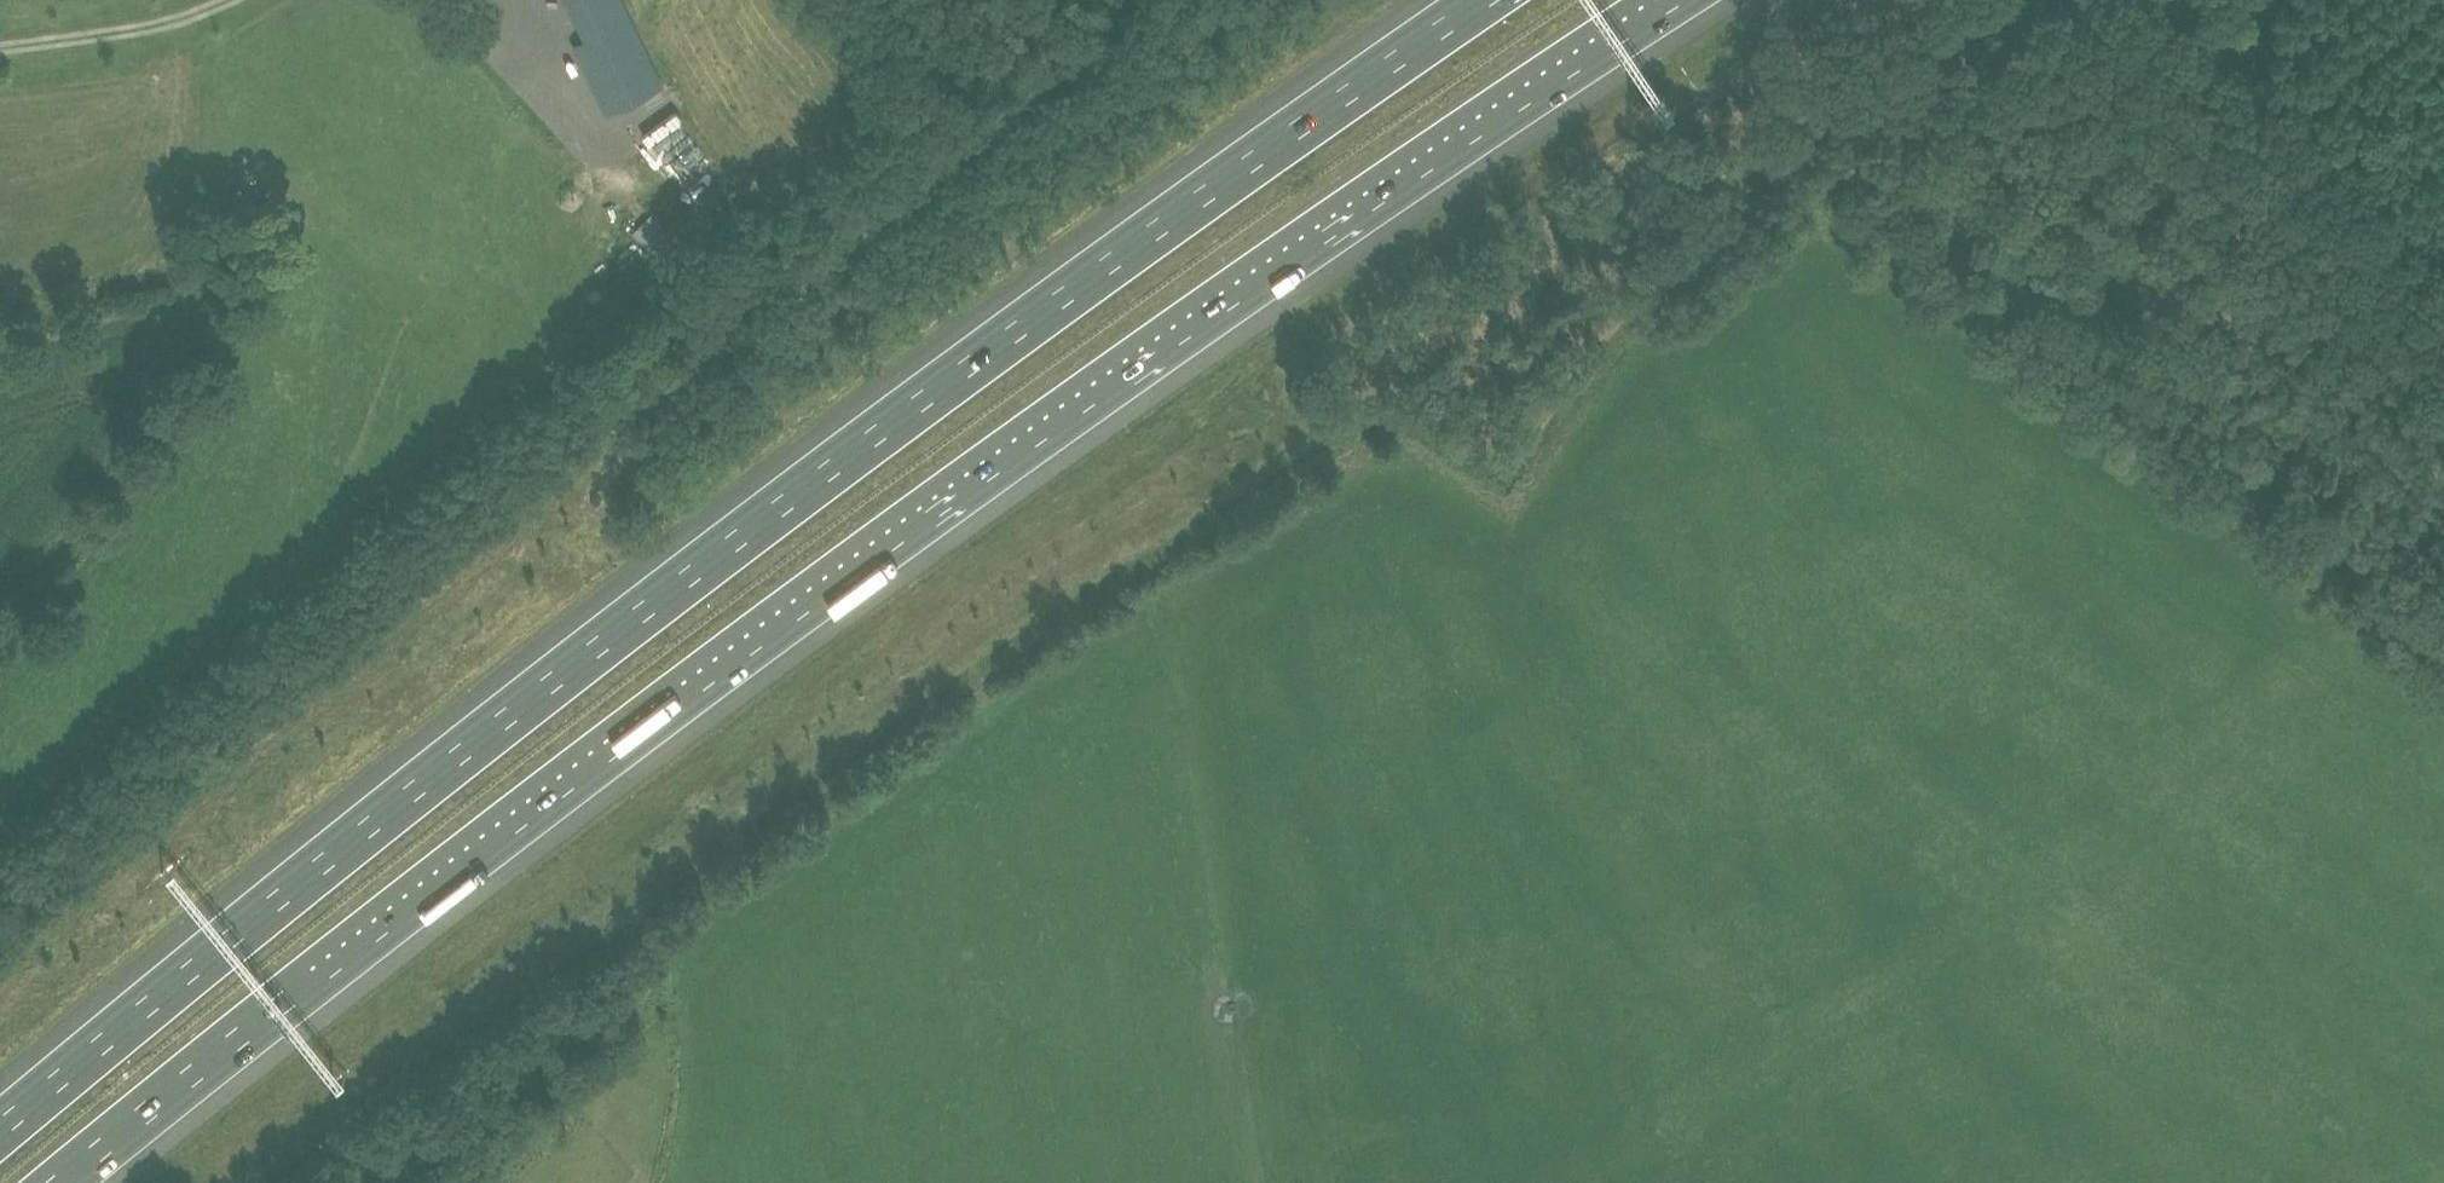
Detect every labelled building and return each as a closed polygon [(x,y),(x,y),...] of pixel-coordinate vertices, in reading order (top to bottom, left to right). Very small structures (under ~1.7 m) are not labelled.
[(659,79),(622,0),(566,0),(585,40),(573,46),(605,112),(648,91),(662,85),(659,79)]
